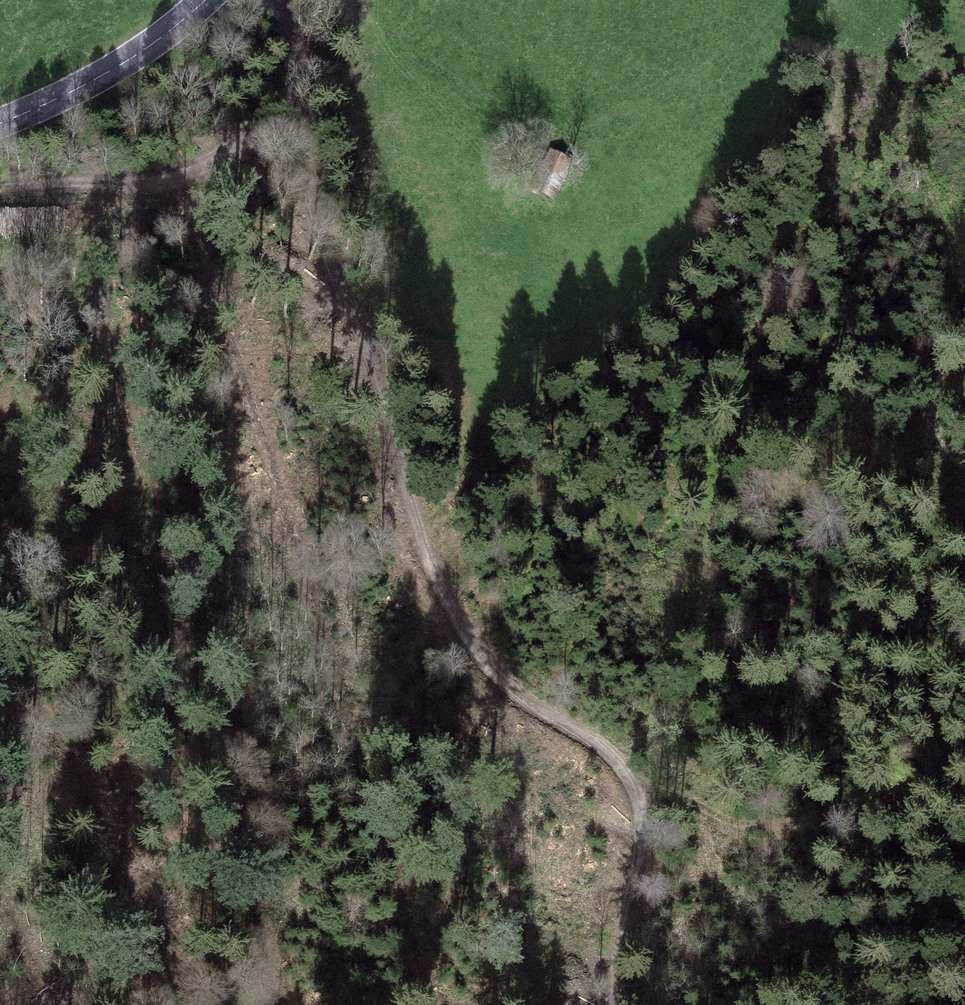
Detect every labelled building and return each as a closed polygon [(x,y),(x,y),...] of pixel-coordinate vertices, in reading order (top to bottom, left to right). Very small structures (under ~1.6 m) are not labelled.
[(549,154),(533,185),(554,195),(569,164),(549,154)]
